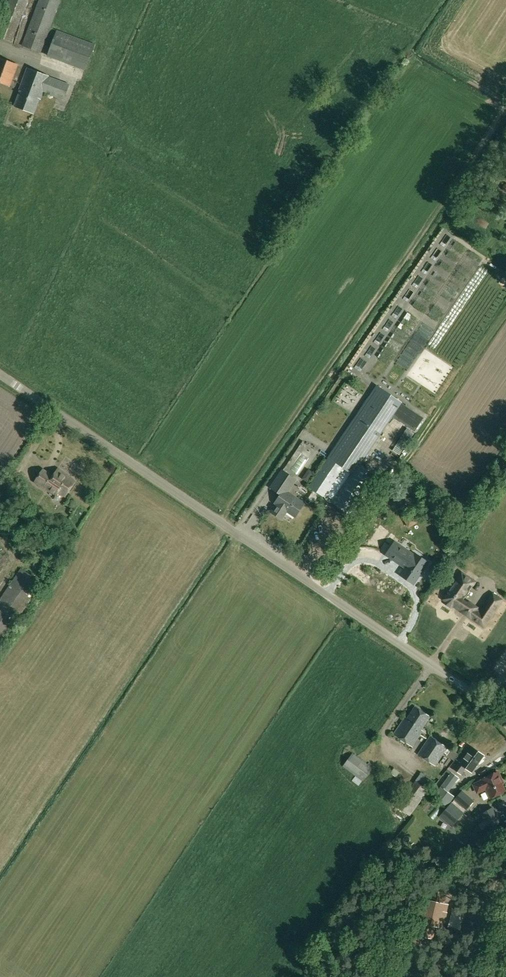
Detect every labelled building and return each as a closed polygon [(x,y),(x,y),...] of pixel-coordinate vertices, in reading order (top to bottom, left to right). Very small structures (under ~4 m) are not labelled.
[(0,26),(0,37),(13,42),(28,0),(9,0),(0,26)] [(22,46),(41,53),(61,0),(39,0),(22,46)] [(61,61),(72,36),(57,30),(48,56),(61,61)] [(96,44),(72,36),(63,61),(86,70),(96,44)] [(0,58),(0,82),(10,86),(18,65),(0,58)] [(21,91),(15,106),(33,113),(39,98),(41,99),(44,92),(64,99),(70,85),(49,77),(49,76),(28,68),(19,91),(21,91)] [(62,100),(59,108),(67,112),(70,104),(62,100)] [(352,474),(360,463),(393,413),(370,397),(328,459),(352,474)] [(393,413),(392,415),(414,431),(423,418),(401,402),(393,413)] [(415,433),(407,428),(398,442),(405,447),(415,433)] [(377,475),(360,463),(352,474),(328,459),(310,486),(324,496),(327,493),(335,499),(333,502),(351,514),(377,475)] [(66,496),(75,482),(66,476),(67,475),(58,469),(53,477),(43,470),(35,482),(47,490),(47,489),(56,495),(58,491),(66,496)] [(278,517),(284,509),(295,517),(305,504),(289,493),(298,479),(284,469),(271,488),(281,494),(275,503),(277,505),(272,512),(278,517)] [(402,574),(414,582),(428,562),(416,553),(414,555),(395,542),(386,554),(402,565),(402,564),(406,567),(402,574)] [(42,582),(21,569),(0,600),(0,645),(42,582)] [(502,600),(493,595),(481,613),(463,600),(475,582),(462,573),(444,599),(483,626),(502,600)] [(416,707),(407,719),(421,728),(430,716),(416,707)] [(423,730),(421,728),(407,719),(405,717),(394,734),(412,745),(423,730)] [(447,747),(430,736),(418,754),(435,765),(447,747)] [(461,774),(466,767),(472,771),(483,755),(473,747),(463,761),(460,760),(454,769),(461,774)] [(366,762),(353,752),(343,767),(355,776),(366,762)] [(372,767),(366,762),(355,776),(362,781),(372,767)] [(455,797),(449,792),(459,777),(452,772),(434,796),(448,807),(455,797)] [(503,783),(497,772),(482,779),(483,781),(474,785),(477,792),(486,788),(491,798),(504,791),(501,784),(503,783)] [(463,790),(454,800),(467,810),(474,800),(463,790)] [(453,802),(439,817),(452,827),(464,812),(453,802)] [(486,822),(481,825),(485,832),(502,822),(494,808),(482,815),(486,822)] [(409,911),(422,914),(417,935),(432,939),(436,926),(442,927),(447,905),(440,904),(444,888),(435,886),(431,901),(425,899),(424,904),(411,901),(409,911)]
